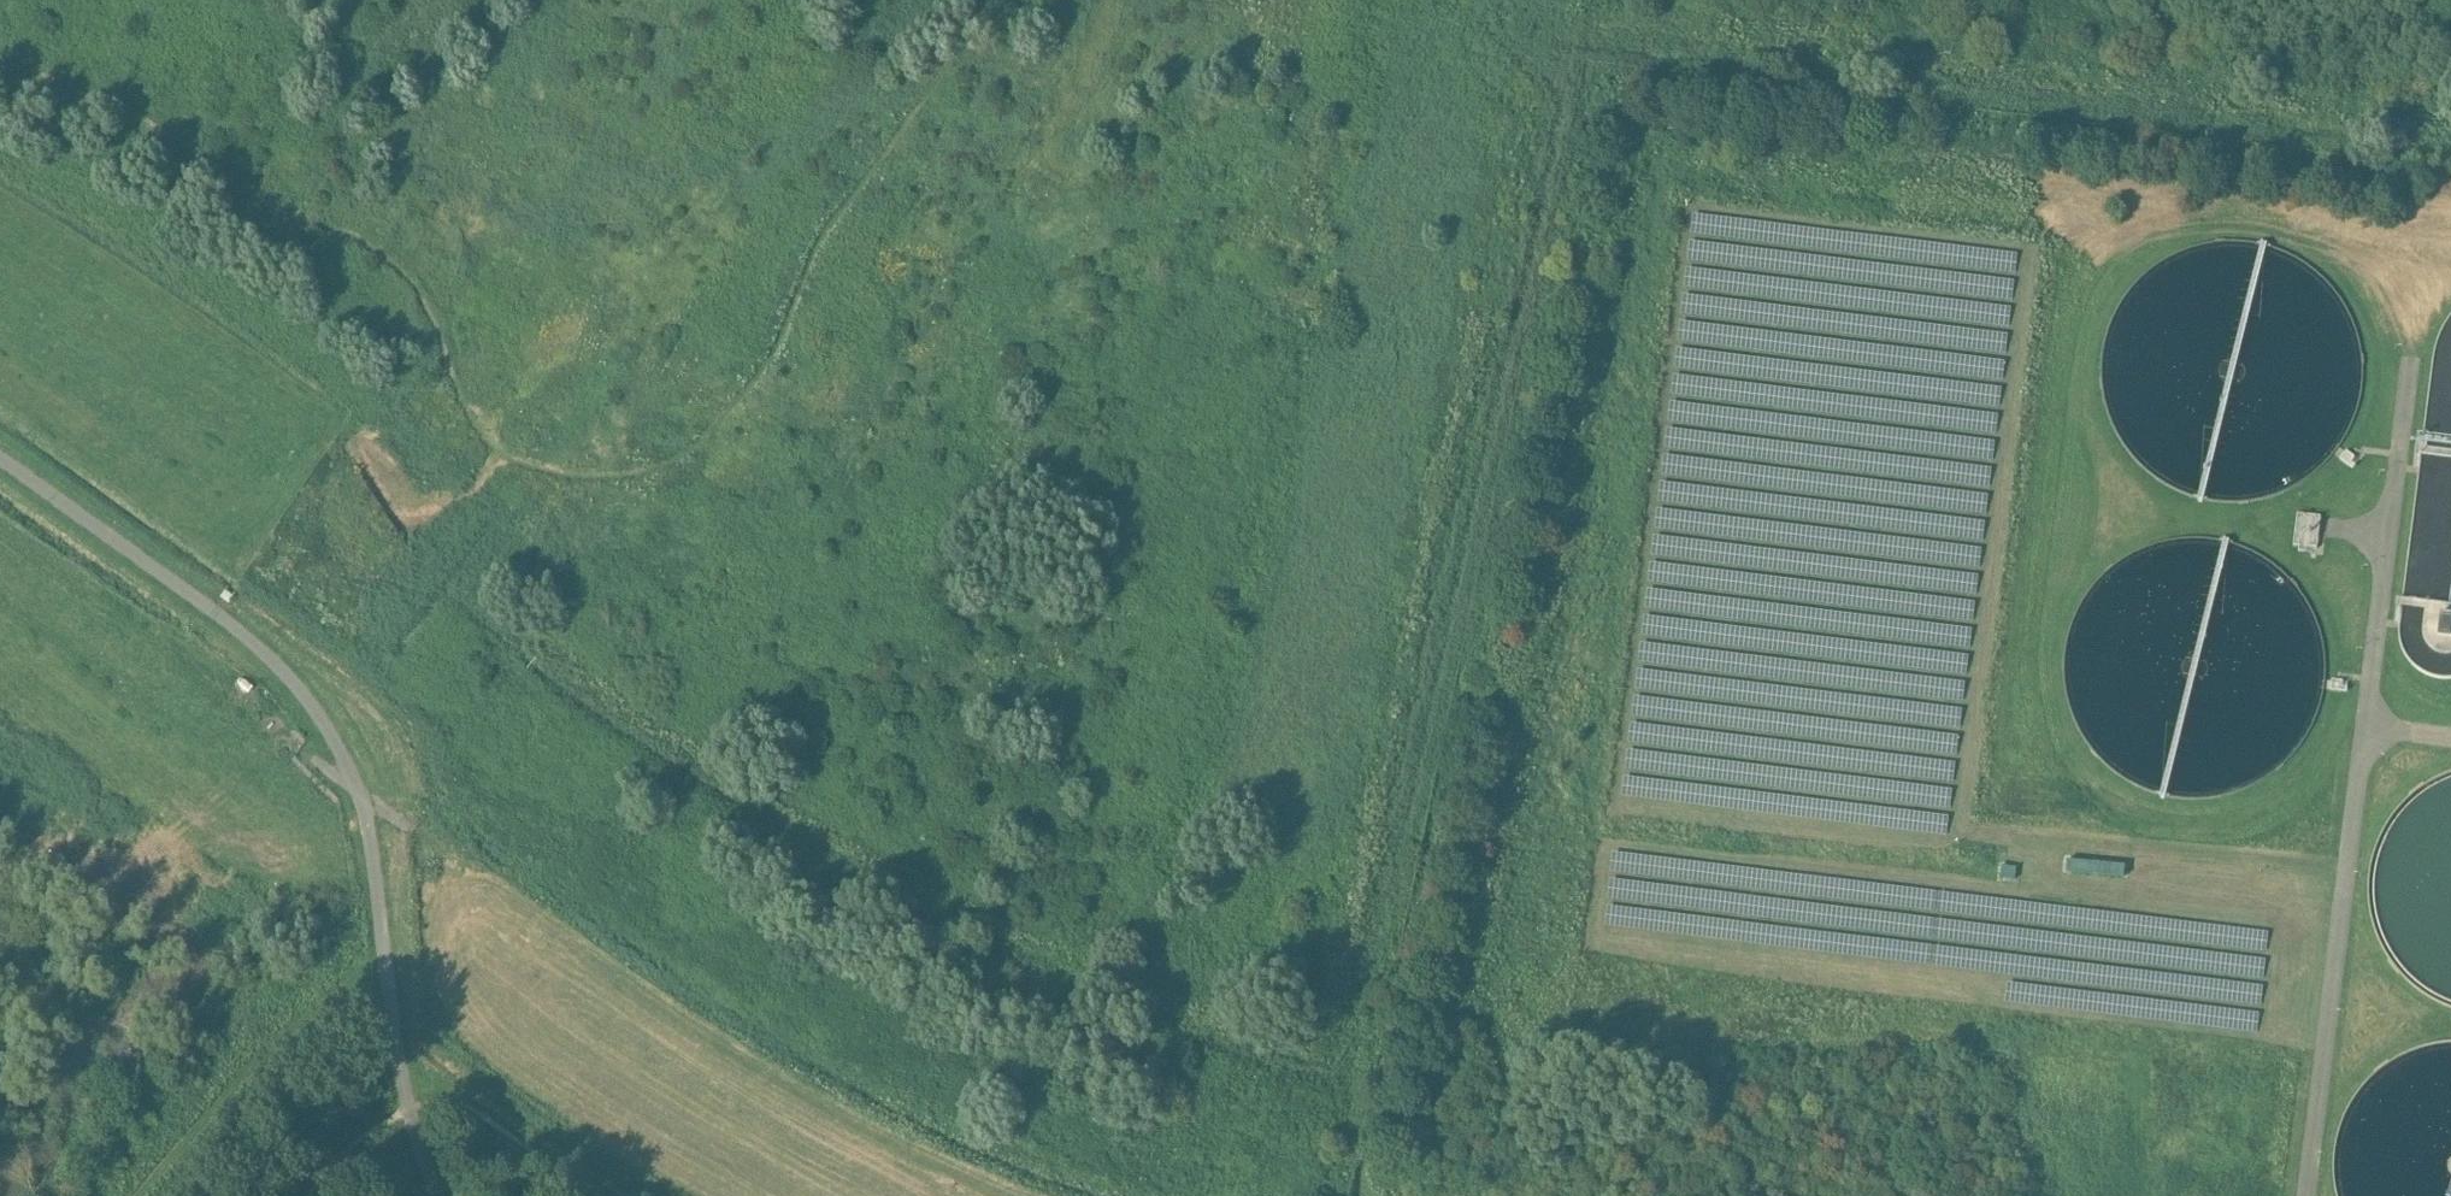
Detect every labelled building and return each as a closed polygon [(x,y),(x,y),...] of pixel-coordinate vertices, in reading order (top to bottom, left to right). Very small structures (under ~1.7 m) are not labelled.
[(2067,861),(2066,873),(2124,878),(2125,866),(2067,861)] [(2002,866),(2001,878),(2015,880),(2016,868),(2002,866)]
